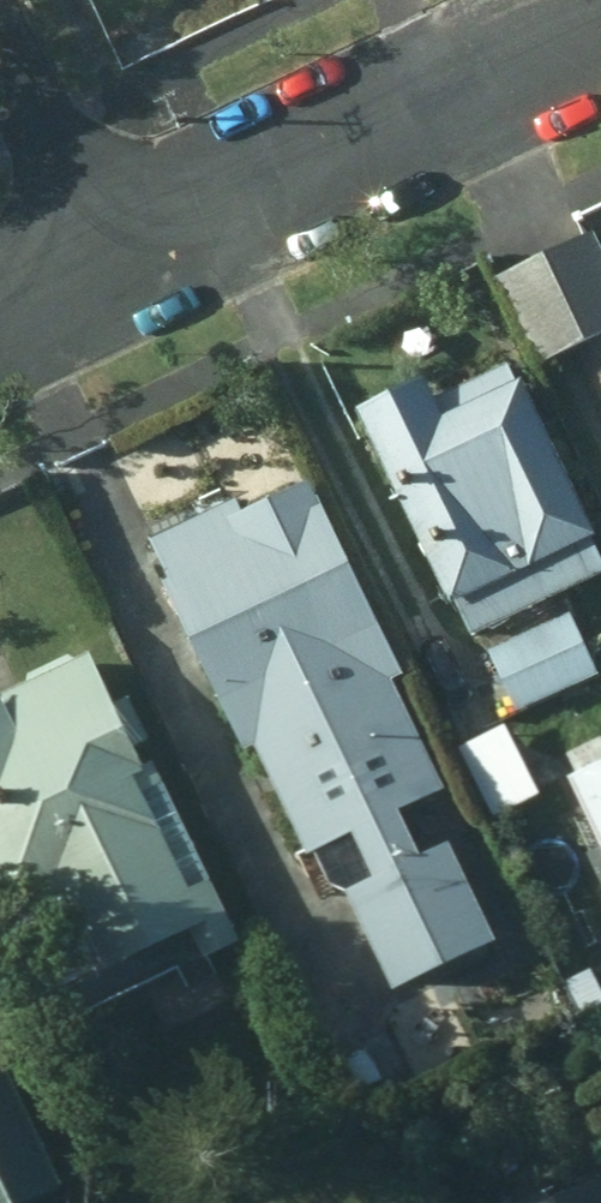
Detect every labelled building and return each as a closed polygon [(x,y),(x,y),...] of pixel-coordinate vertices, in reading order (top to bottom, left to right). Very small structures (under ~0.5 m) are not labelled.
[(484,275),(526,363),(600,328),(600,261),(584,226),(484,275)] [(405,372),(334,404),(425,594),(438,587),(458,630),(594,565),(496,361),(417,399),(405,372)] [(388,675),(291,476),(225,507),(218,494),(132,535),(151,575),(142,578),(225,747),(235,742),(290,855),(333,834),(352,875),(324,889),(370,986),(475,934),(427,836),(400,849),(382,812),(430,788),(377,680),(388,675)] [(559,611),(477,648),(502,711),(587,672),(559,611)] [(11,894),(55,985),(172,930),(185,959),(227,939),(141,759),(129,764),(119,743),(131,738),(112,695),(99,702),(75,652),(0,687),(0,899),(11,894)] [(497,722),(448,746),(483,821),(534,795),(497,722)] [(554,774),(572,812),(558,819),(600,911),(600,753),(554,774)] [(70,1193),(17,1073),(3,1079),(0,1072),(0,1202),(48,1202),(70,1193)] [(595,1171),(519,1202),(600,1202),(600,1184),(595,1171)]
